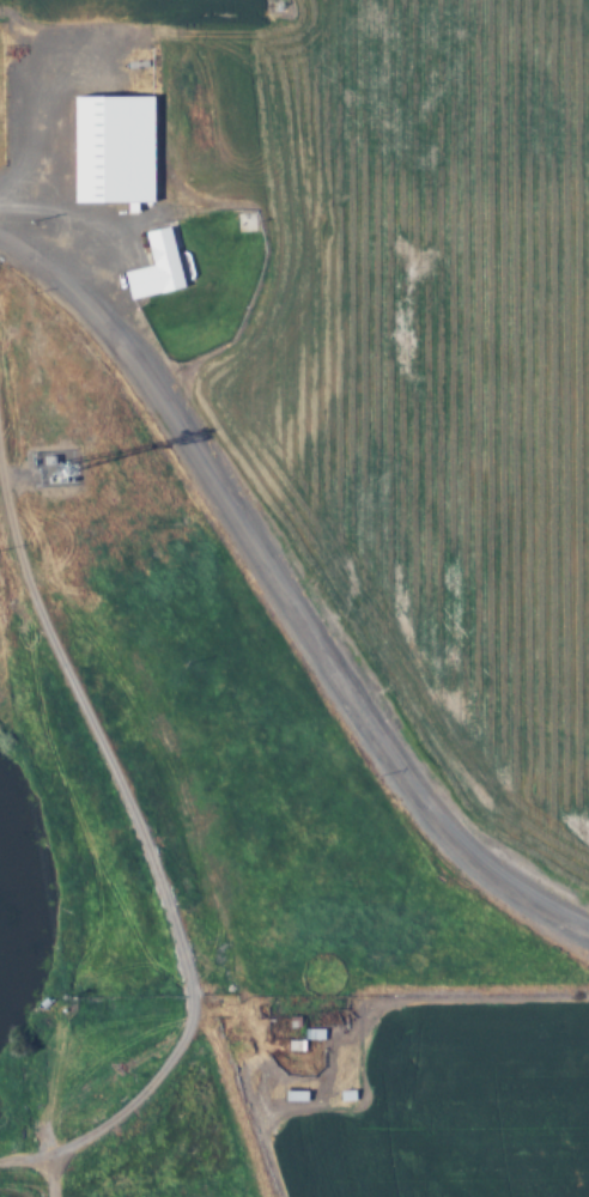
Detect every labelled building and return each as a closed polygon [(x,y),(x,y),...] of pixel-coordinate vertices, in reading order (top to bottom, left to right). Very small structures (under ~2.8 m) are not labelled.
[(152,92),(68,92),(69,200),(152,200),(152,92)] [(128,296),(182,284),(169,224),(145,228),(152,263),(123,269),(128,296)] [(308,1089),(287,1089),(287,1098),(308,1098),(308,1089)]
